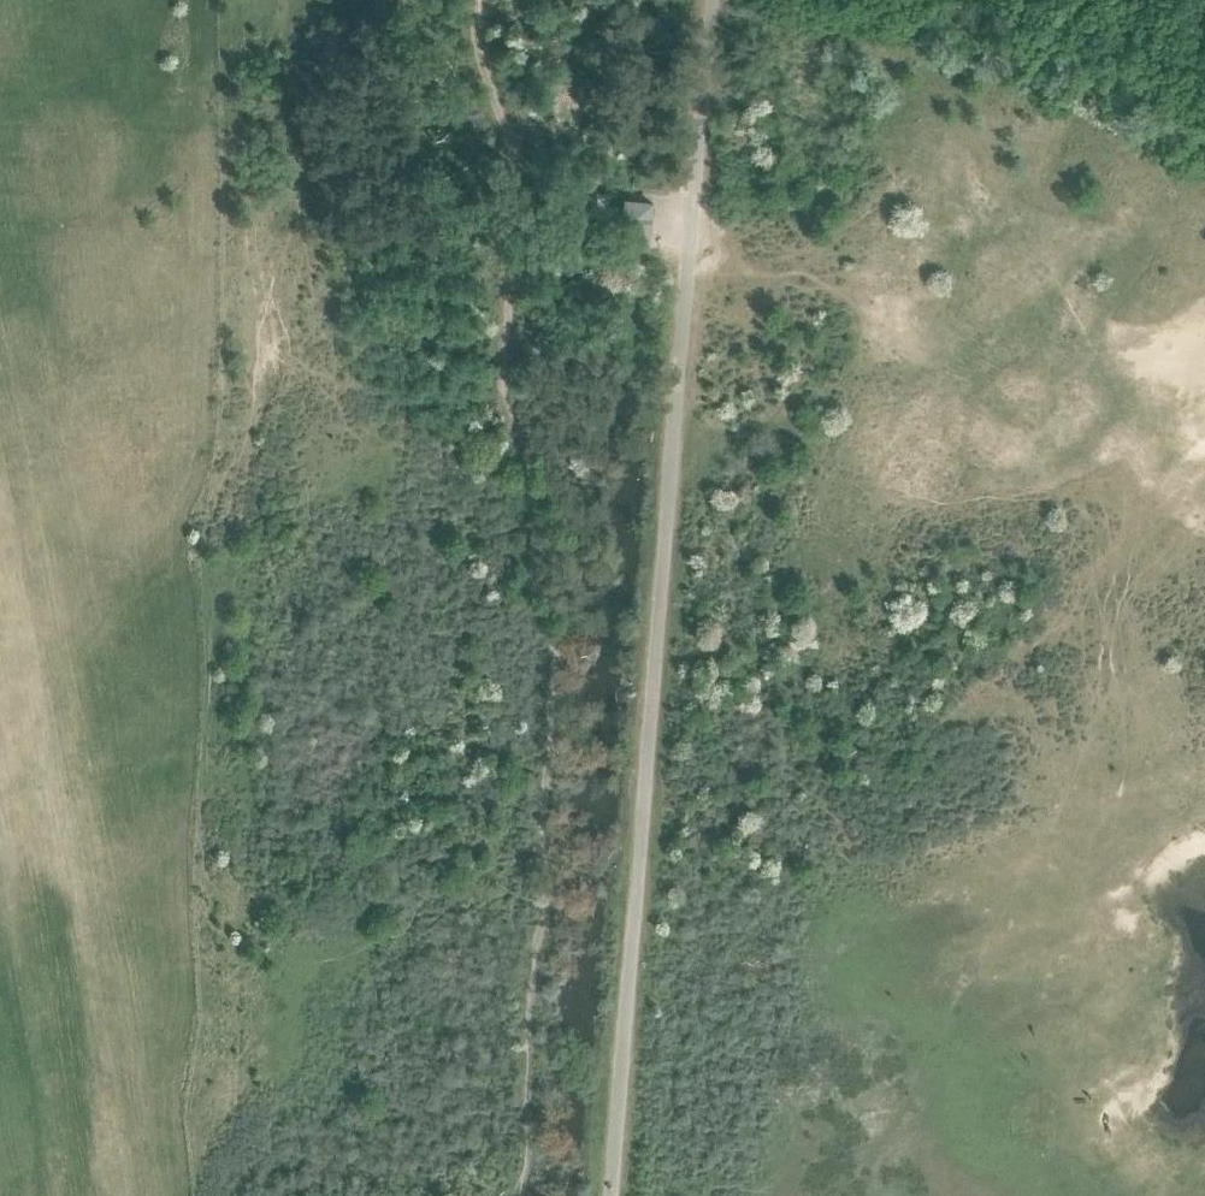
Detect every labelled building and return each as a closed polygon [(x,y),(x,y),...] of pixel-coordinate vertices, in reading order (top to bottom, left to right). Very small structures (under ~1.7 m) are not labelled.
[(643,207),(632,206),(627,206),(624,238),(641,239),(643,207)]
